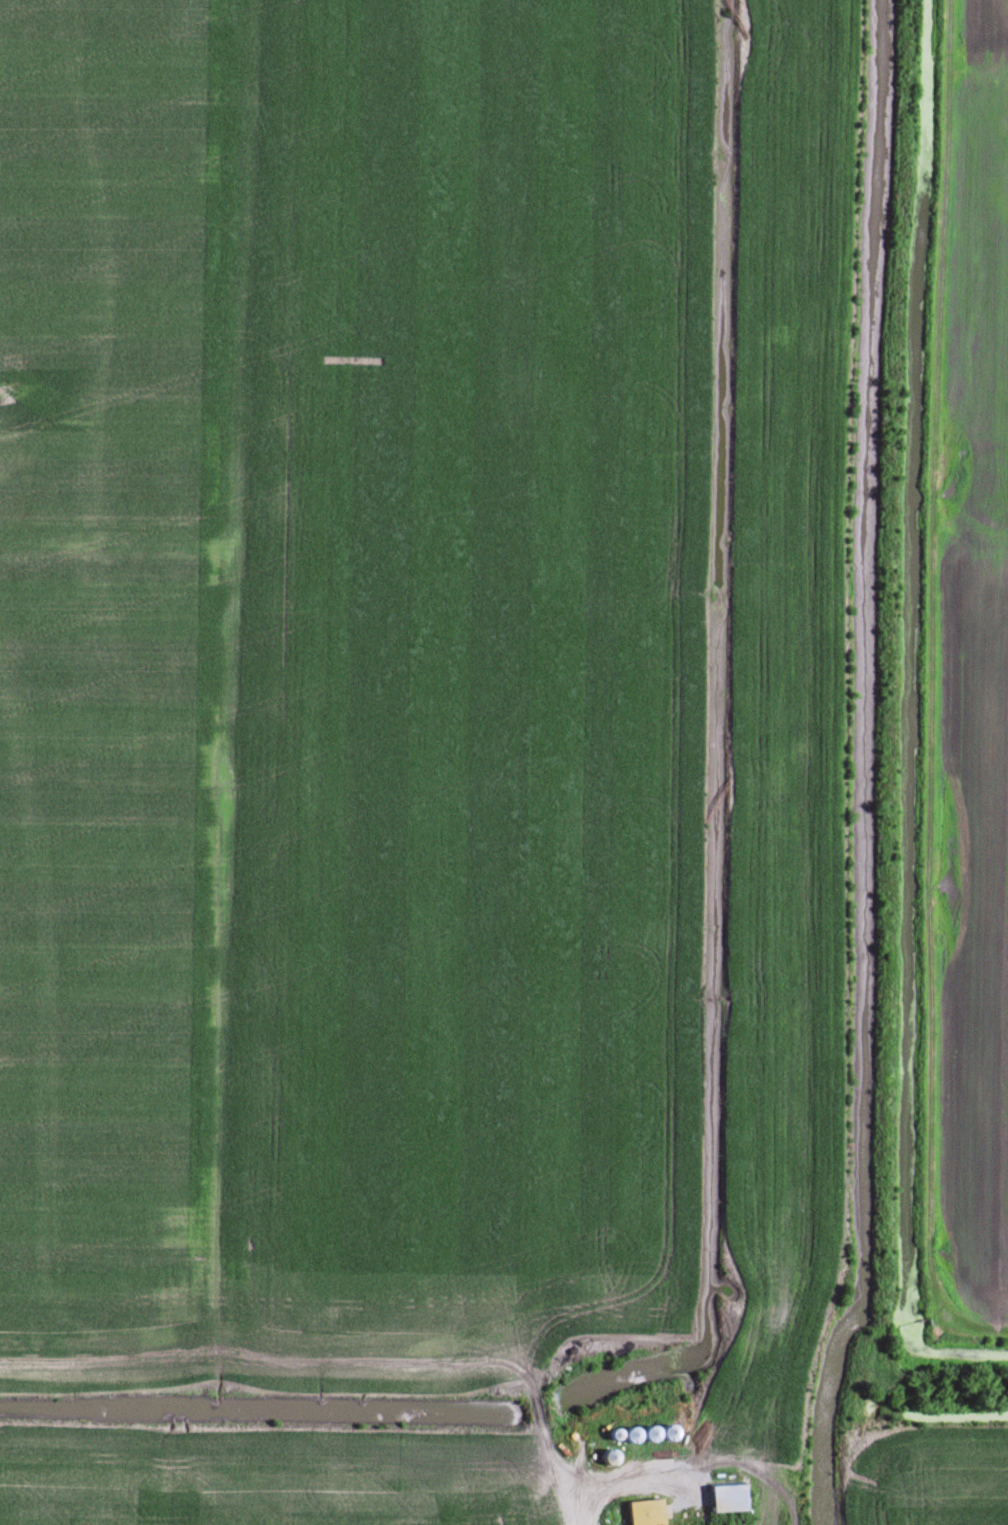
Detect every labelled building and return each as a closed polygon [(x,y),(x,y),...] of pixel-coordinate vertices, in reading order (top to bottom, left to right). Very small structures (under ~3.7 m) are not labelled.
[(740,1481),(705,1483),(707,1512),(741,1511),(740,1481)] [(657,1497),(622,1499),(624,1524),(643,1524),(659,1524),(657,1497)]
